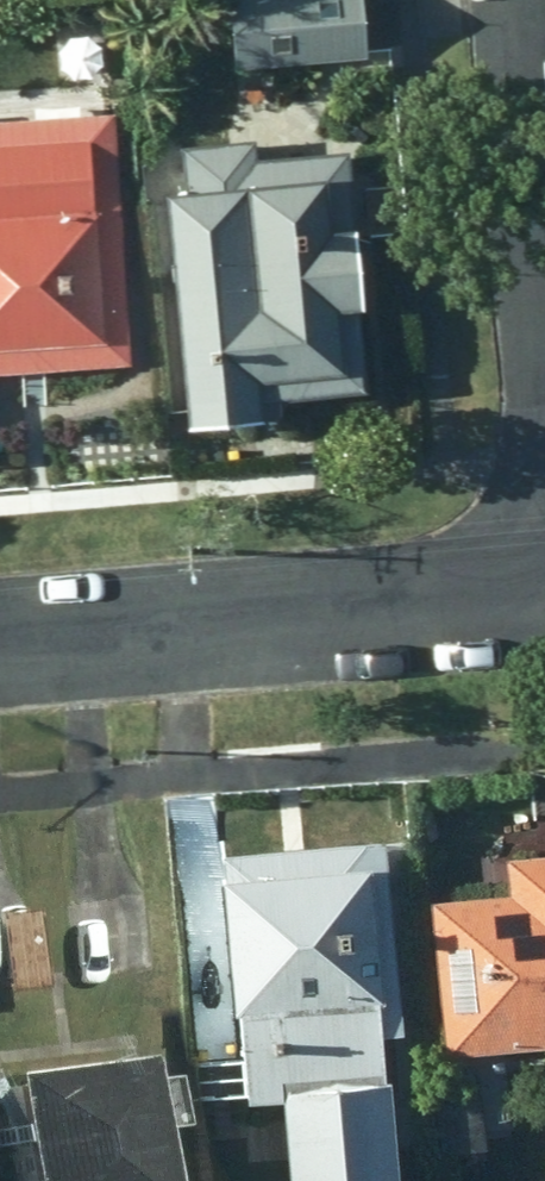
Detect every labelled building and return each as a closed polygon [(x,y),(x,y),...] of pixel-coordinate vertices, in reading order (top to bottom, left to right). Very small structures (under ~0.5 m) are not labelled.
[(358,51),(353,0),(322,0),(247,4),(249,56),(358,51)] [(112,345),(102,208),(95,127),(44,131),(41,82),(0,85),(0,352),(112,345)] [(242,405),(354,397),(339,157),(247,162),(246,143),(170,148),(174,196),(151,197),(165,434),(244,428),(242,405)] [(375,1072),(357,835),(207,847),(218,1004),(231,1002),(235,1087),(285,1084),(287,1105),(315,1101),(313,1081),(329,1080),(343,1089),(364,1086),(375,1072)] [(496,850),(499,887),(424,893),(435,1038),(544,1030),(544,847),(496,850)] [(24,905),(0,908),(0,987),(34,983),(24,905)] [(0,1062),(0,1180),(125,1180),(111,1051),(0,1062)] [(476,1075),(439,1078),(442,1138),(479,1135),(476,1075)]
